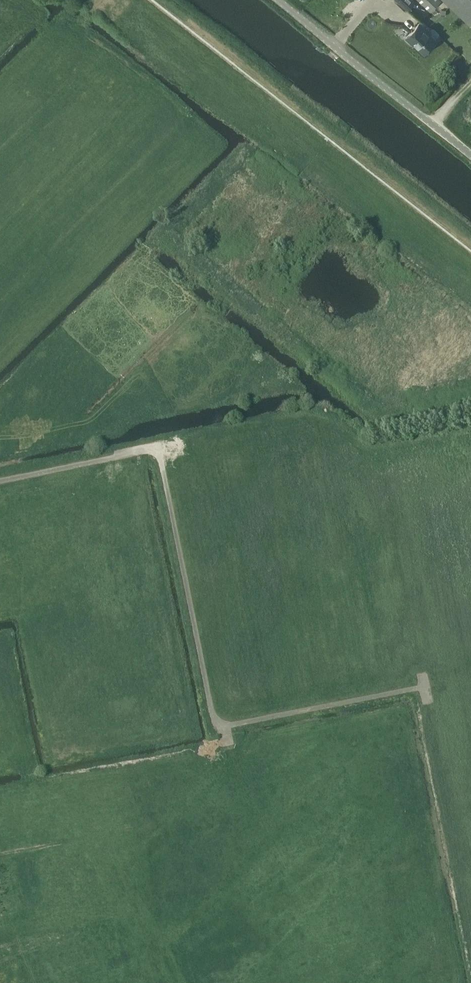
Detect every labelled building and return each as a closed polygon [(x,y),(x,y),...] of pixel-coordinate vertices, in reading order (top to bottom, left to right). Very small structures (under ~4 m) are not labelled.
[(415,0),(398,0),(407,8),(415,0)] [(431,10),(440,0),(420,0),(431,10)] [(470,24),(470,0),(445,0),(470,25),(470,24)] [(430,48),(434,44),(434,42),(437,39),(430,32),(431,31),(420,22),(415,27),(417,28),(414,31),(412,30),(407,36),(414,43),(415,42),(425,52),(428,48),(430,48)]
